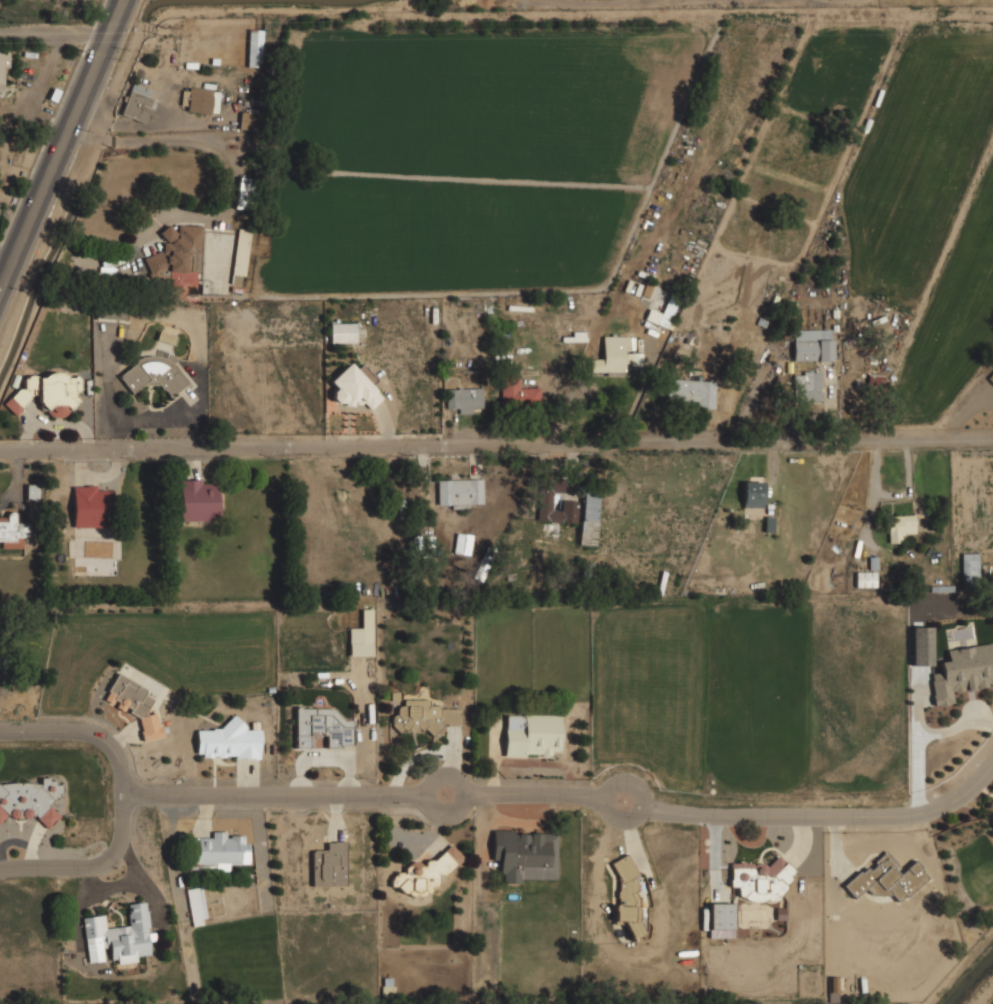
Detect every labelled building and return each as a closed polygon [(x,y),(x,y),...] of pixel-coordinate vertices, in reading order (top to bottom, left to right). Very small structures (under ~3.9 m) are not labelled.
[(261,67),(263,29),(249,29),(247,66),(261,67)] [(147,123),(155,98),(148,96),(151,88),(131,82),(121,115),(147,123)] [(218,112),(219,88),(182,88),(182,111),(218,112)] [(240,130),(261,130),(261,112),(240,112),(240,130)] [(256,179),(240,176),(234,207),(251,210),(256,179)] [(202,225),(163,224),(162,254),(149,253),(149,284),(201,285),(202,225)] [(230,282),(244,284),(251,229),(238,227),(230,282)] [(678,296),(668,293),(660,325),(670,327),(678,296)] [(330,319),(330,342),(355,342),(355,319),(330,319)] [(833,329),(793,329),(793,360),(833,360),(833,329)] [(159,331),(177,336),(174,345),(157,339),(159,331)] [(602,334),(601,358),(590,357),(590,373),(628,374),(629,363),(633,363),(633,335),(602,334)] [(163,389),(164,388),(170,396),(175,391),(176,392),(188,383),(173,363),(177,359),(170,353),(166,359),(159,356),(151,355),(143,356),(135,360),(137,362),(120,375),(121,376),(120,377),(132,393),(142,385),(159,384),(163,389)] [(383,397),(350,361),(330,381),(337,388),(332,393),(349,411),(361,399),(370,409),(383,397)] [(821,371),(795,371),(795,402),(821,402),(821,371)] [(81,379),(77,375),(75,377),(66,377),(66,375),(64,374),(61,373),(55,372),(52,373),(48,373),(46,375),(43,377),(38,377),(35,375),(31,375),(27,376),(24,379),(25,388),(19,388),(4,403),(16,415),(23,408),(22,407),(31,398),(30,397),(33,394),(38,394),(38,401),(41,403),(40,403),(40,404),(40,406),(40,407),(40,408),(41,409),(43,410),(44,410),(46,410),(48,412),(50,414),(52,416),(55,417),(58,417),(61,417),(64,416),(66,414),(68,412),(70,410),(72,410),(73,410),(75,409),(75,408),(76,407),(76,405),(76,403),(77,401),(78,402),(79,399),(77,396),(77,395),(77,390),(79,390),(81,390),(81,389),(81,380),(81,379)] [(501,376),(501,406),(541,405),(541,386),(520,387),(520,376),(501,376)] [(696,407),(715,408),(716,380),(666,378),(666,400),(696,401),(696,407)] [(447,412),(482,412),(482,387),(447,387),(447,412)] [(538,520),(578,523),(580,501),(563,500),(562,511),(552,510),(553,492),(564,492),(565,478),(540,476),(538,520)] [(483,505),(483,479),(438,480),(438,505),(451,505),(451,506),(483,505)] [(181,521),(218,520),(218,484),(202,484),(202,480),(180,480),(181,521)] [(743,507),(764,507),(764,482),(744,481),(743,507)] [(27,499),(40,499),(40,484),(27,484),(27,499)] [(74,486),(73,527),(112,528),(112,490),(97,490),(97,486),(74,486)] [(598,494),(583,493),(581,539),(597,540),(598,494)] [(916,533),(915,515),(888,516),(889,543),(902,543),(901,533),(916,533)] [(23,536),(30,536),(30,523),(16,523),(16,516),(0,516),(0,541),(1,541),(1,549),(23,549),(23,536)] [(470,554),(472,541),(456,540),(455,553),(470,554)] [(856,587),(876,587),(876,572),(856,572),(856,587)] [(373,609),(361,609),(361,628),(350,628),(350,656),(373,655),(373,609)] [(953,704),(951,692),(965,690),(976,689),(976,687),(992,685),(992,644),(947,649),(948,661),(940,662),(941,673),(931,674),(934,705),(953,704)] [(144,741),(164,737),(162,727),(159,725),(156,713),(145,715),(150,705),(146,688),(117,674),(104,701),(114,705),(116,699),(118,708),(121,710),(130,708),(131,713),(139,717),(144,741)] [(461,708),(429,707),(429,699),(404,699),(404,706),(394,706),(394,730),(436,731),(437,725),(461,726),(461,708)] [(295,747),(310,747),(310,732),(327,733),(326,746),(353,746),(353,718),(336,718),(336,708),(296,708),(295,747)] [(561,715),(505,715),(505,755),(553,755),(553,751),(561,751),(561,715)] [(261,730),(245,730),(245,718),(227,718),(227,730),(197,729),(196,756),(260,757),(261,730)] [(6,817),(37,817),(47,828),(60,816),(50,805),(50,802),(62,791),(62,785),(56,785),(49,777),(41,777),(41,783),(0,783),(0,822),(6,817)] [(493,860),(502,860),(502,883),(521,883),(521,879),(557,879),(557,833),(515,833),(515,830),(493,830),(493,860)] [(192,837),(191,864),(217,864),(216,871),(229,871),(229,863),(247,863),(247,836),(226,836),(226,832),(212,832),(212,838),(192,837)] [(346,841),(327,842),(327,850),(312,850),(312,886),(347,885),(346,841)] [(464,857),(451,843),(424,868),(416,859),(401,872),(400,871),(392,879),(414,903),(464,857)] [(929,878),(915,861),(899,874),(894,869),(898,865),(888,851),(844,886),(853,898),(866,887),(876,899),(888,890),(898,902),(929,878)] [(611,862),(619,878),(619,904),(615,905),(615,925),(624,921),(632,939),(644,934),(638,922),(638,898),(637,895),(637,884),(637,883),(637,873),(628,854),(611,862)] [(731,887),(739,887),(738,900),(787,901),(788,863),(773,862),(773,863),(731,862),(731,887)] [(193,926),(207,924),(201,887),(186,890),(193,926)] [(83,917),(88,963),(104,961),(103,948),(110,947),(112,963),(137,960),(137,956),(150,955),(148,941),(156,940),(155,932),(149,933),(146,902),(127,904),(130,925),(106,928),(104,915),(83,917)] [(709,929),(733,929),(733,904),(709,904),(709,929)] [(786,920),(786,908),(776,908),(777,920),(786,920)]
